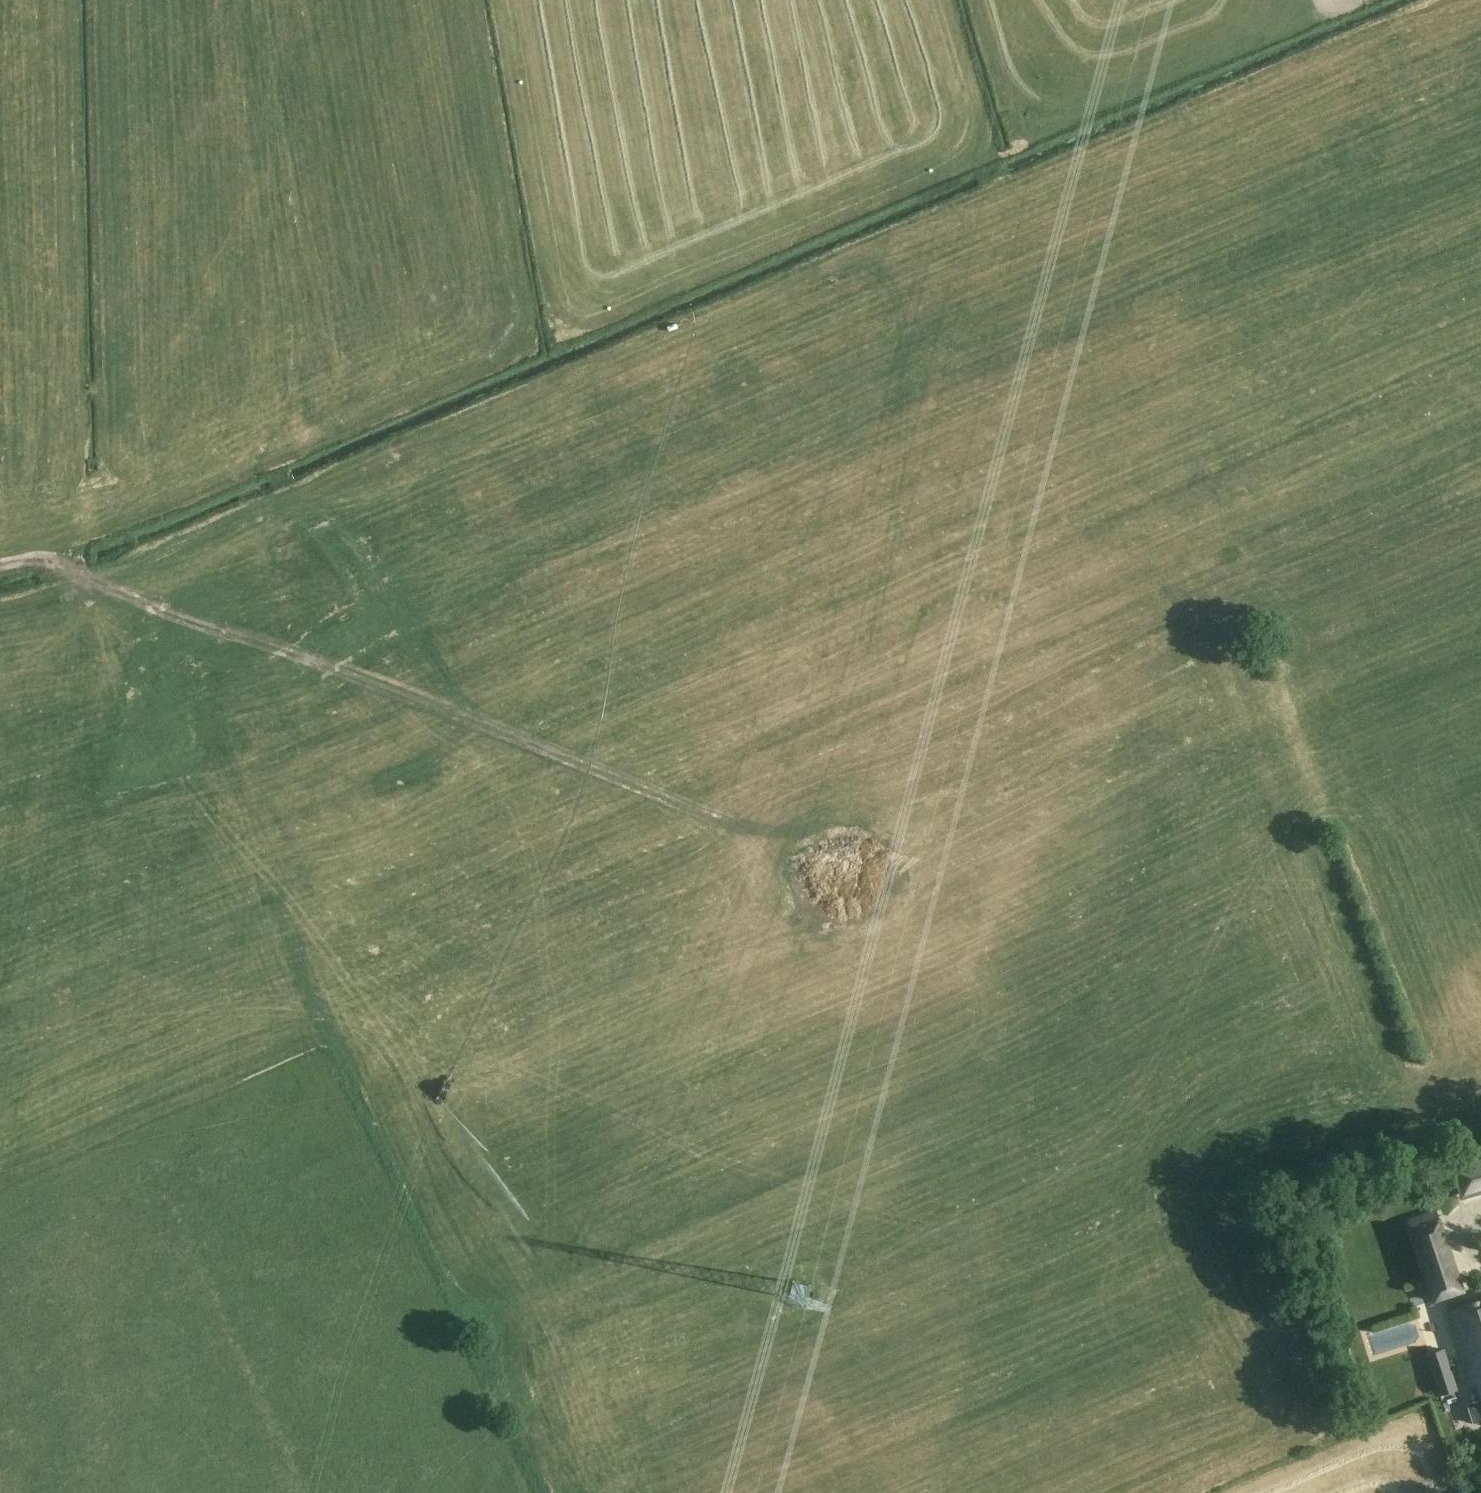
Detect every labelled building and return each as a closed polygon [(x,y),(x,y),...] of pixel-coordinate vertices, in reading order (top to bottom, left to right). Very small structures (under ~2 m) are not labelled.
[(1434,1301),(1463,1291),(1436,1211),(1408,1221),(1434,1301)] [(1448,1310),(1472,1384),(1477,1382),(1480,1394),(1480,1300),(1448,1310)] [(1372,1339),(1378,1361),(1420,1350),(1414,1327),(1372,1339)] [(1460,1389),(1446,1347),(1424,1354),(1438,1396),(1460,1389)] [(1450,1412),(1466,1408),(1462,1392),(1446,1396),(1450,1412)] [(1480,1420),(1480,1400),(1467,1404),(1473,1422),(1480,1420)]
